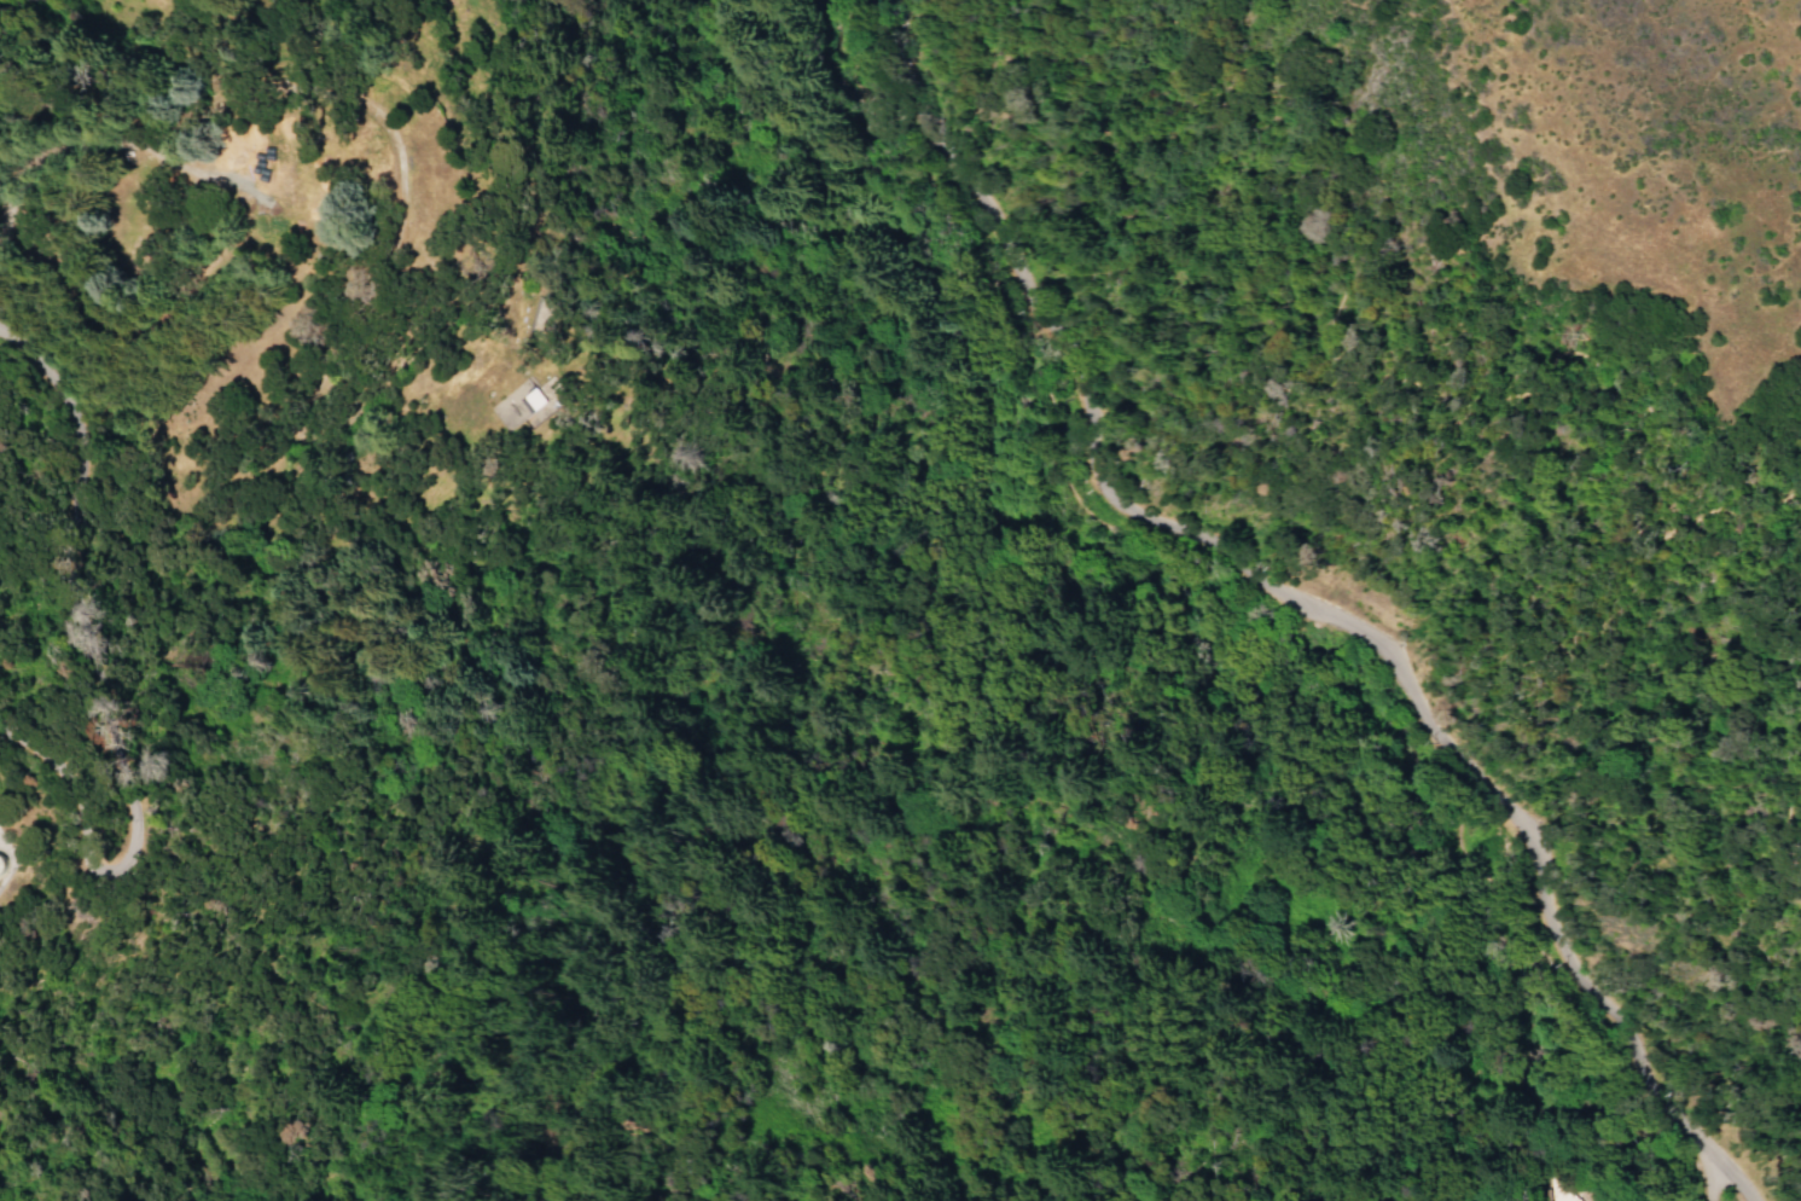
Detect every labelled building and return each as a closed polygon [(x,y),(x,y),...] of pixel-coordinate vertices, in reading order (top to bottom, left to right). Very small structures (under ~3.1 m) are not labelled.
[(487,410),(507,432),(542,400),(523,379),(487,410)] [(1546,1200),(1576,1200),(1553,1173),(1543,1180),(1546,1200)]
